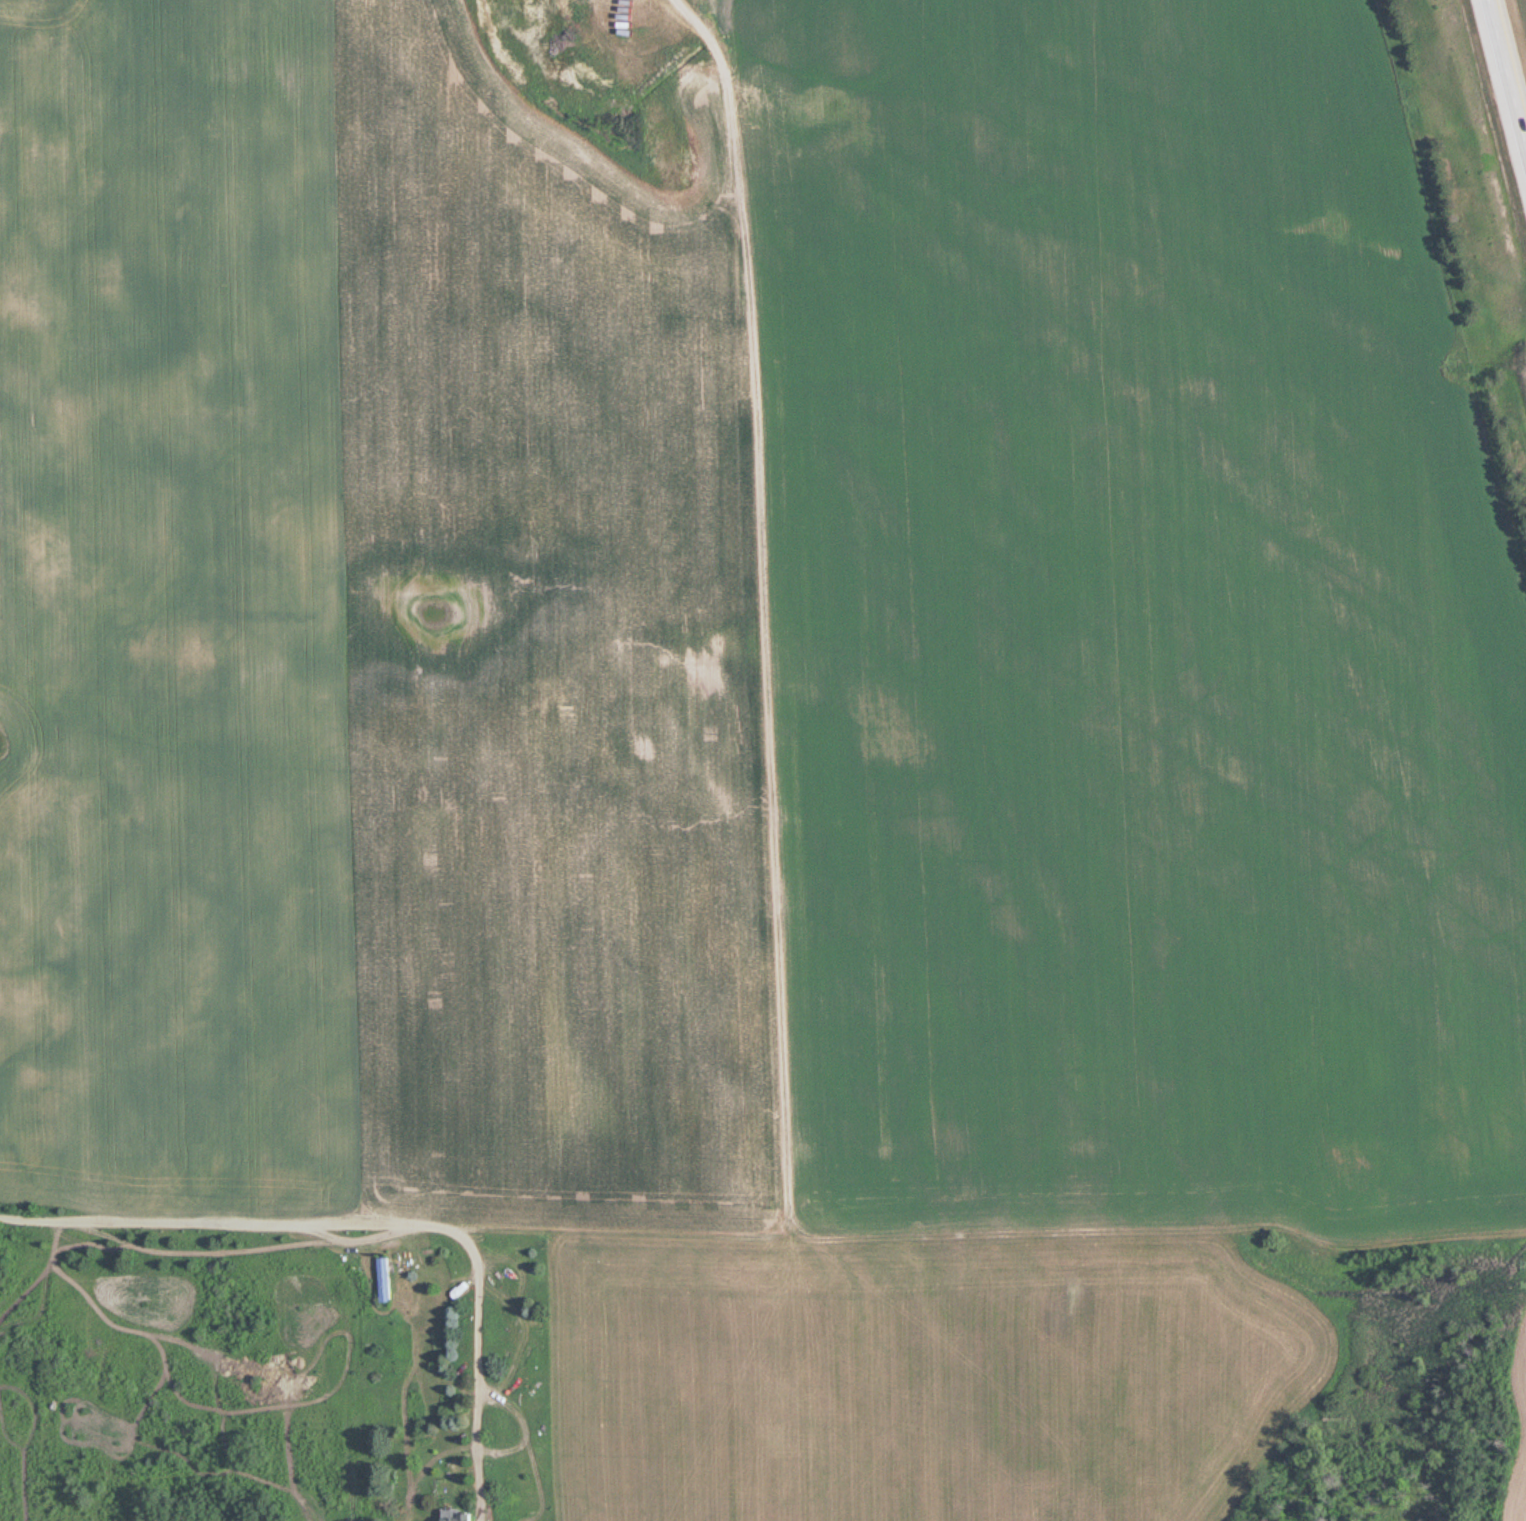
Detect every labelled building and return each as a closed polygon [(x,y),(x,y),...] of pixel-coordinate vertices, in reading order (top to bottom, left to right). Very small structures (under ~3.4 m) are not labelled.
[(382,1259),(382,1304),(395,1304),(395,1259),(382,1259)] [(476,1509),(450,1510),(450,1520),(445,1520),(476,1520),(476,1509)]
